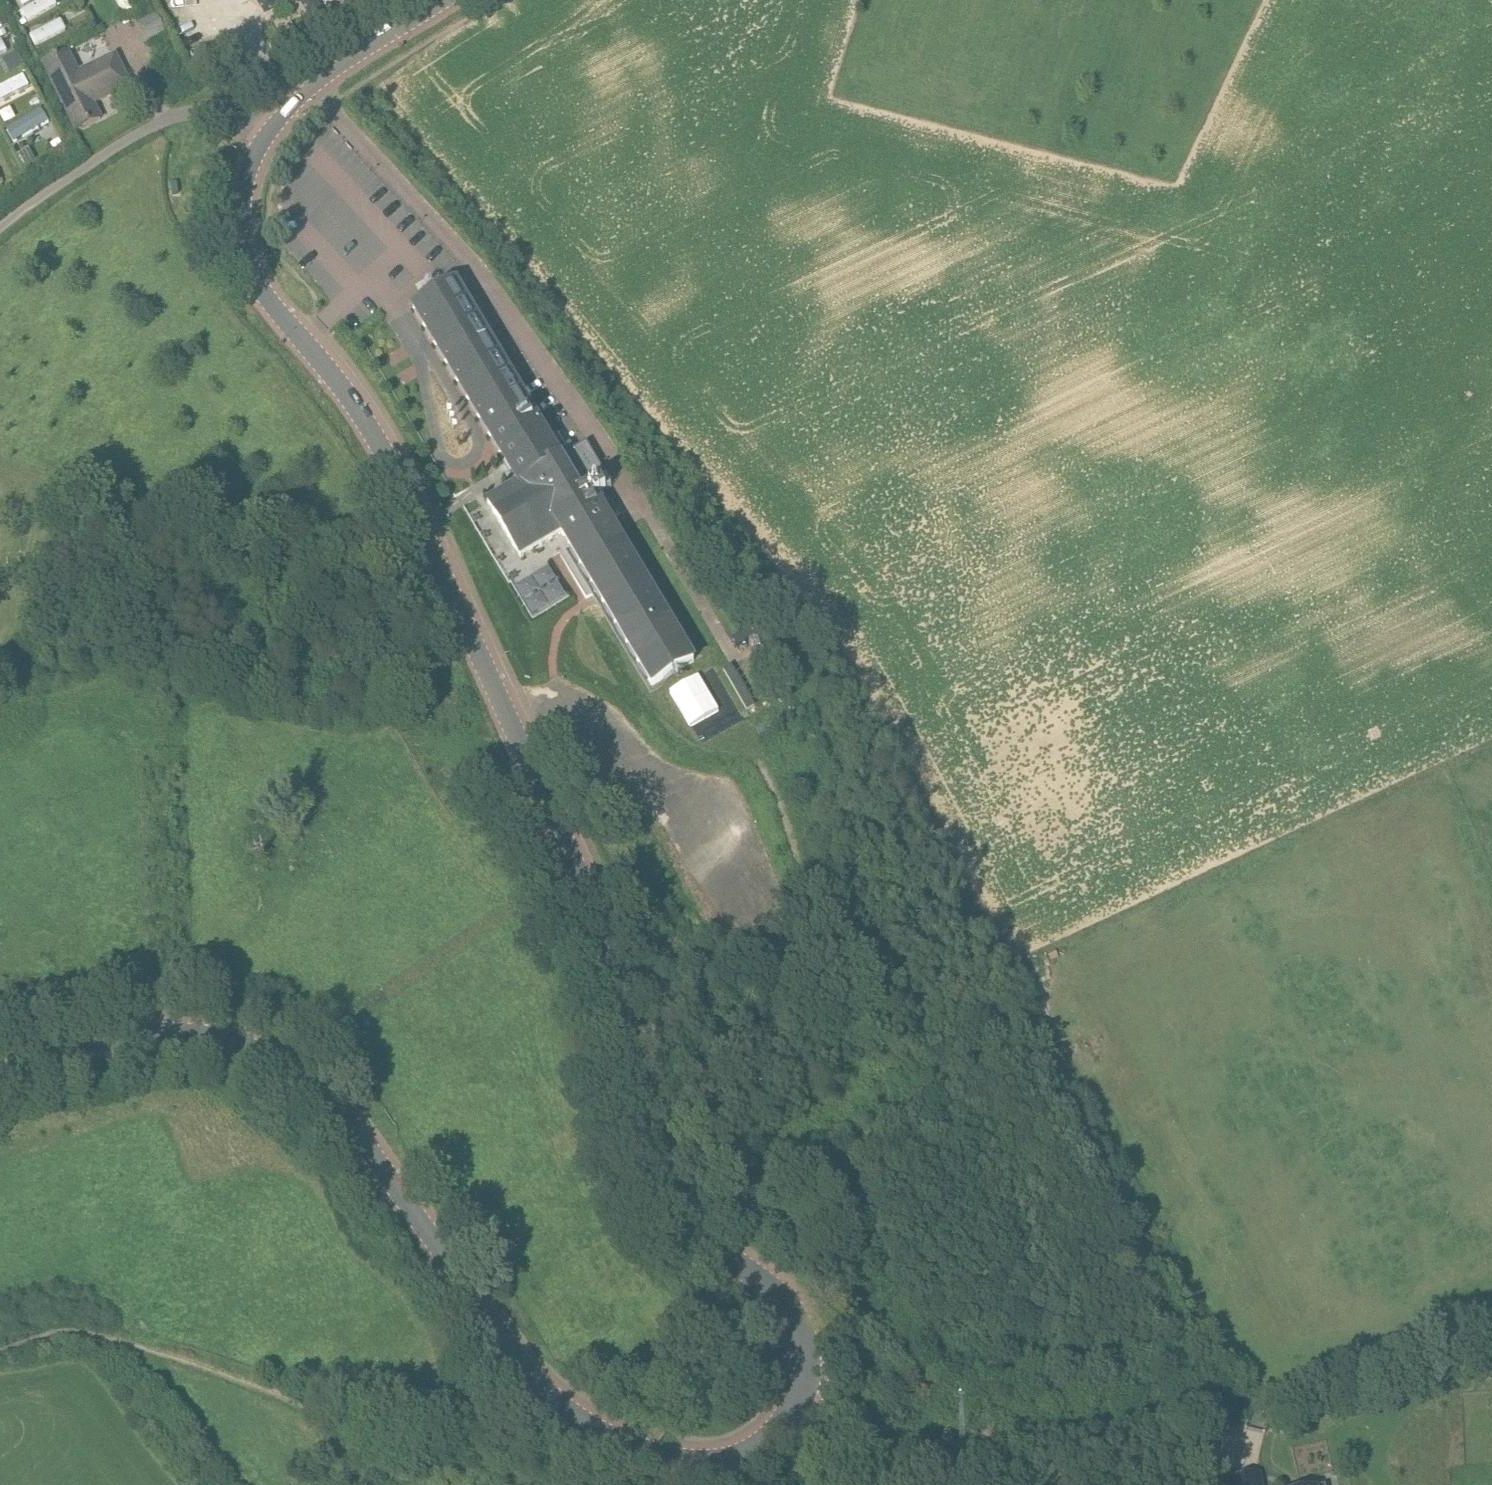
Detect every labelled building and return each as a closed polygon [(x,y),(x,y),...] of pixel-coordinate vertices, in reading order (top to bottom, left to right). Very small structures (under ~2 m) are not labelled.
[(24,9),(31,21),(60,5),(58,0),(40,0),(24,9)] [(10,25),(6,16),(0,19),(0,22),(3,28),(10,25)] [(64,19),(32,33),(38,45),(70,30),(64,19)] [(115,56),(97,64),(80,73),(69,50),(43,63),(77,131),(97,121),(89,106),(106,98),(103,91),(110,88),(111,91),(128,82),(115,56)] [(34,87),(28,73),(0,85),(0,103),(34,87)] [(33,102),(36,108),(42,106),(38,99),(33,102)] [(33,133),(36,139),(57,127),(45,107),(9,128),(17,142),(33,133)] [(51,146),(55,151),(63,146),(60,141),(51,146)] [(587,442),(562,458),(456,282),(413,308),(502,456),(503,455),(508,463),(506,465),(510,471),(513,476),(515,475),(520,483),(488,502),(522,559),(560,537),(655,696),(700,669),(669,619),(670,619),(611,520),(620,515),(600,481),(607,477),(587,442)] [(554,567),(517,589),(535,620),(573,598),(554,567)] [(945,1430),(943,1441),(953,1442),(954,1431),(945,1430)] [(1249,1474),(1234,1477),(1236,1484),(1255,1484),(1249,1474)]
